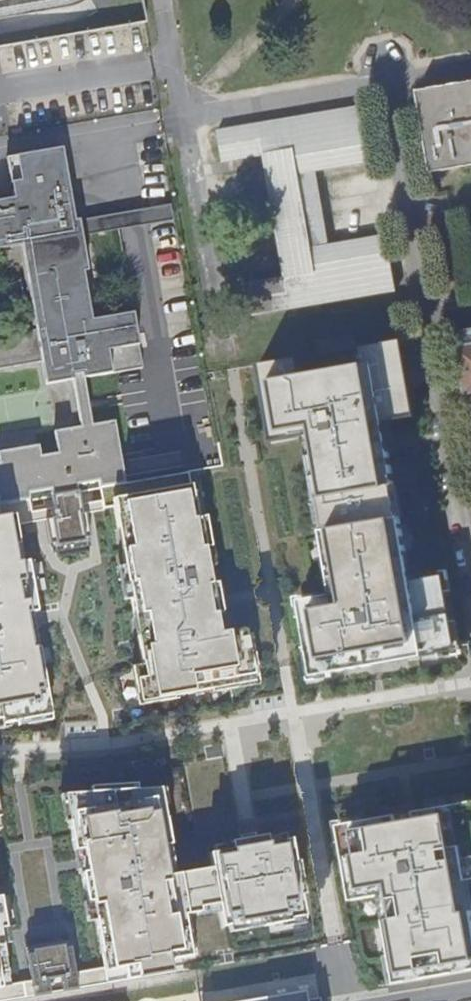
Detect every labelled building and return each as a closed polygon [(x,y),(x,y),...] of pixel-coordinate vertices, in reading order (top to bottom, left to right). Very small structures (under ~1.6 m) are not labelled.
[(456,91),(456,88),(418,94),(428,154),(464,149),(467,161),(470,161),(470,88),(456,91)] [(264,283),(243,287),(250,319),(394,294),(391,275),(385,238),(327,248),(321,209),(314,173),(373,164),(368,135),(363,109),(217,134),(218,141),(222,164),(263,157),(285,280),(264,283)] [(42,362),(47,385),(74,380),(74,376),(82,374),(83,379),(86,378),(117,373),(143,368),(133,314),(93,321),(62,149),(8,158),(15,198),(0,201),(0,250),(22,246),(38,329),(0,336),(0,369),(42,362)] [(430,168),(467,161),(464,149),(428,154),(430,168)] [(458,334),(461,351),(460,352),(470,409),(470,408),(470,332),(458,334)] [(401,336),(260,359),(272,435),(298,431),(324,588),(297,593),(313,682),(458,655),(443,572),(414,578),(383,416),(412,411),(401,336)] [(27,490),(26,485),(48,481),(49,486),(74,482),(73,478),(95,474),(96,478),(125,473),(114,412),(55,423),(59,442),(41,445),(40,435),(0,442),(2,452),(0,453),(0,495),(27,490)] [(191,488),(110,496),(134,669),(139,704),(257,683),(244,619),(219,624),(191,488)] [(0,520),(0,721),(3,720),(3,726),(28,722),(27,716),(51,712),(48,696),(40,651),(32,652),(28,616),(37,614),(29,563),(17,564),(14,547),(20,546),(15,518),(0,520)] [(158,788),(65,792),(101,984),(195,965),(185,911),(228,903),(236,938),(306,917),(292,833),(203,845),(205,861),(172,867),(158,788)] [(334,818),(350,900),(375,896),(390,989),(470,978),(470,795),(334,818)] [(72,951),(28,957),(32,984),(46,983),(48,995),(78,990),(72,951)] [(310,993),(242,1000),(311,1000),(310,993)]
